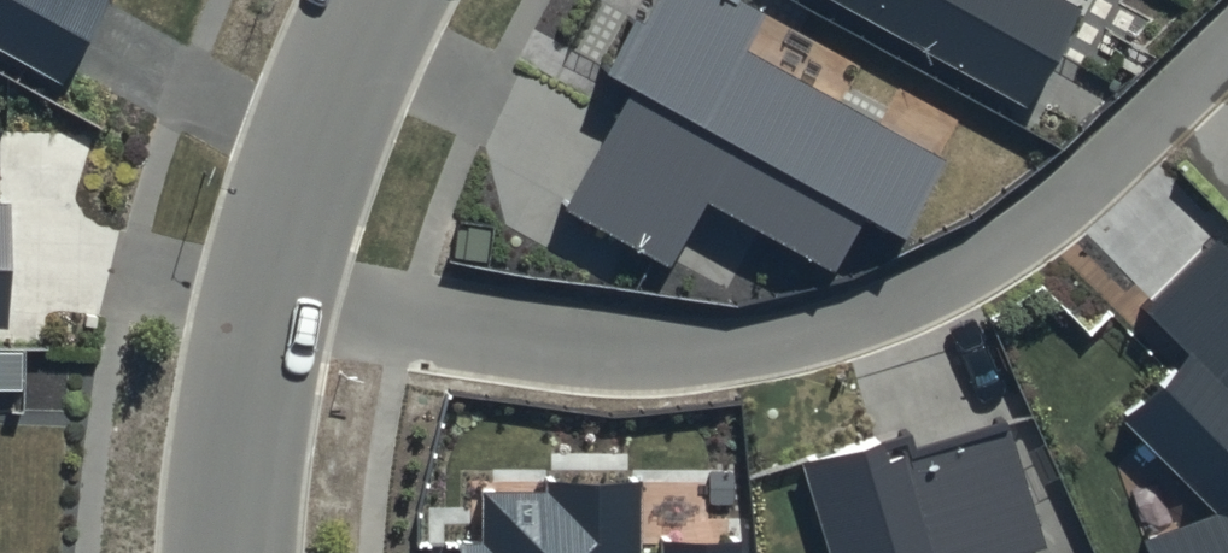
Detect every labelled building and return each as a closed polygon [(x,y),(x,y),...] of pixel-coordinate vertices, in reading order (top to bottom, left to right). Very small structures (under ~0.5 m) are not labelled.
[(50,56),(83,0),(0,0),(0,26),(50,56)] [(558,202),(669,259),(704,191),(828,255),(857,199),(905,223),(943,150),(749,51),(770,10),(751,0),(662,0),(558,202)] [(1028,107),(1087,0),(831,0),(1028,107)] [(1215,244),(1140,312),(1184,356),(1122,417),(1216,514),(1145,540),(1149,552),(1227,552),(1227,258),(1215,244)] [(907,430),(798,464),(826,552),(1026,552),(1046,546),(1007,423),(915,452),(907,430)] [(481,493),(481,542),(461,542),(461,552),(640,552),(640,478),(543,478),(543,493),(481,493)] [(742,542),(664,542),(664,552),(742,552),(742,542)]
